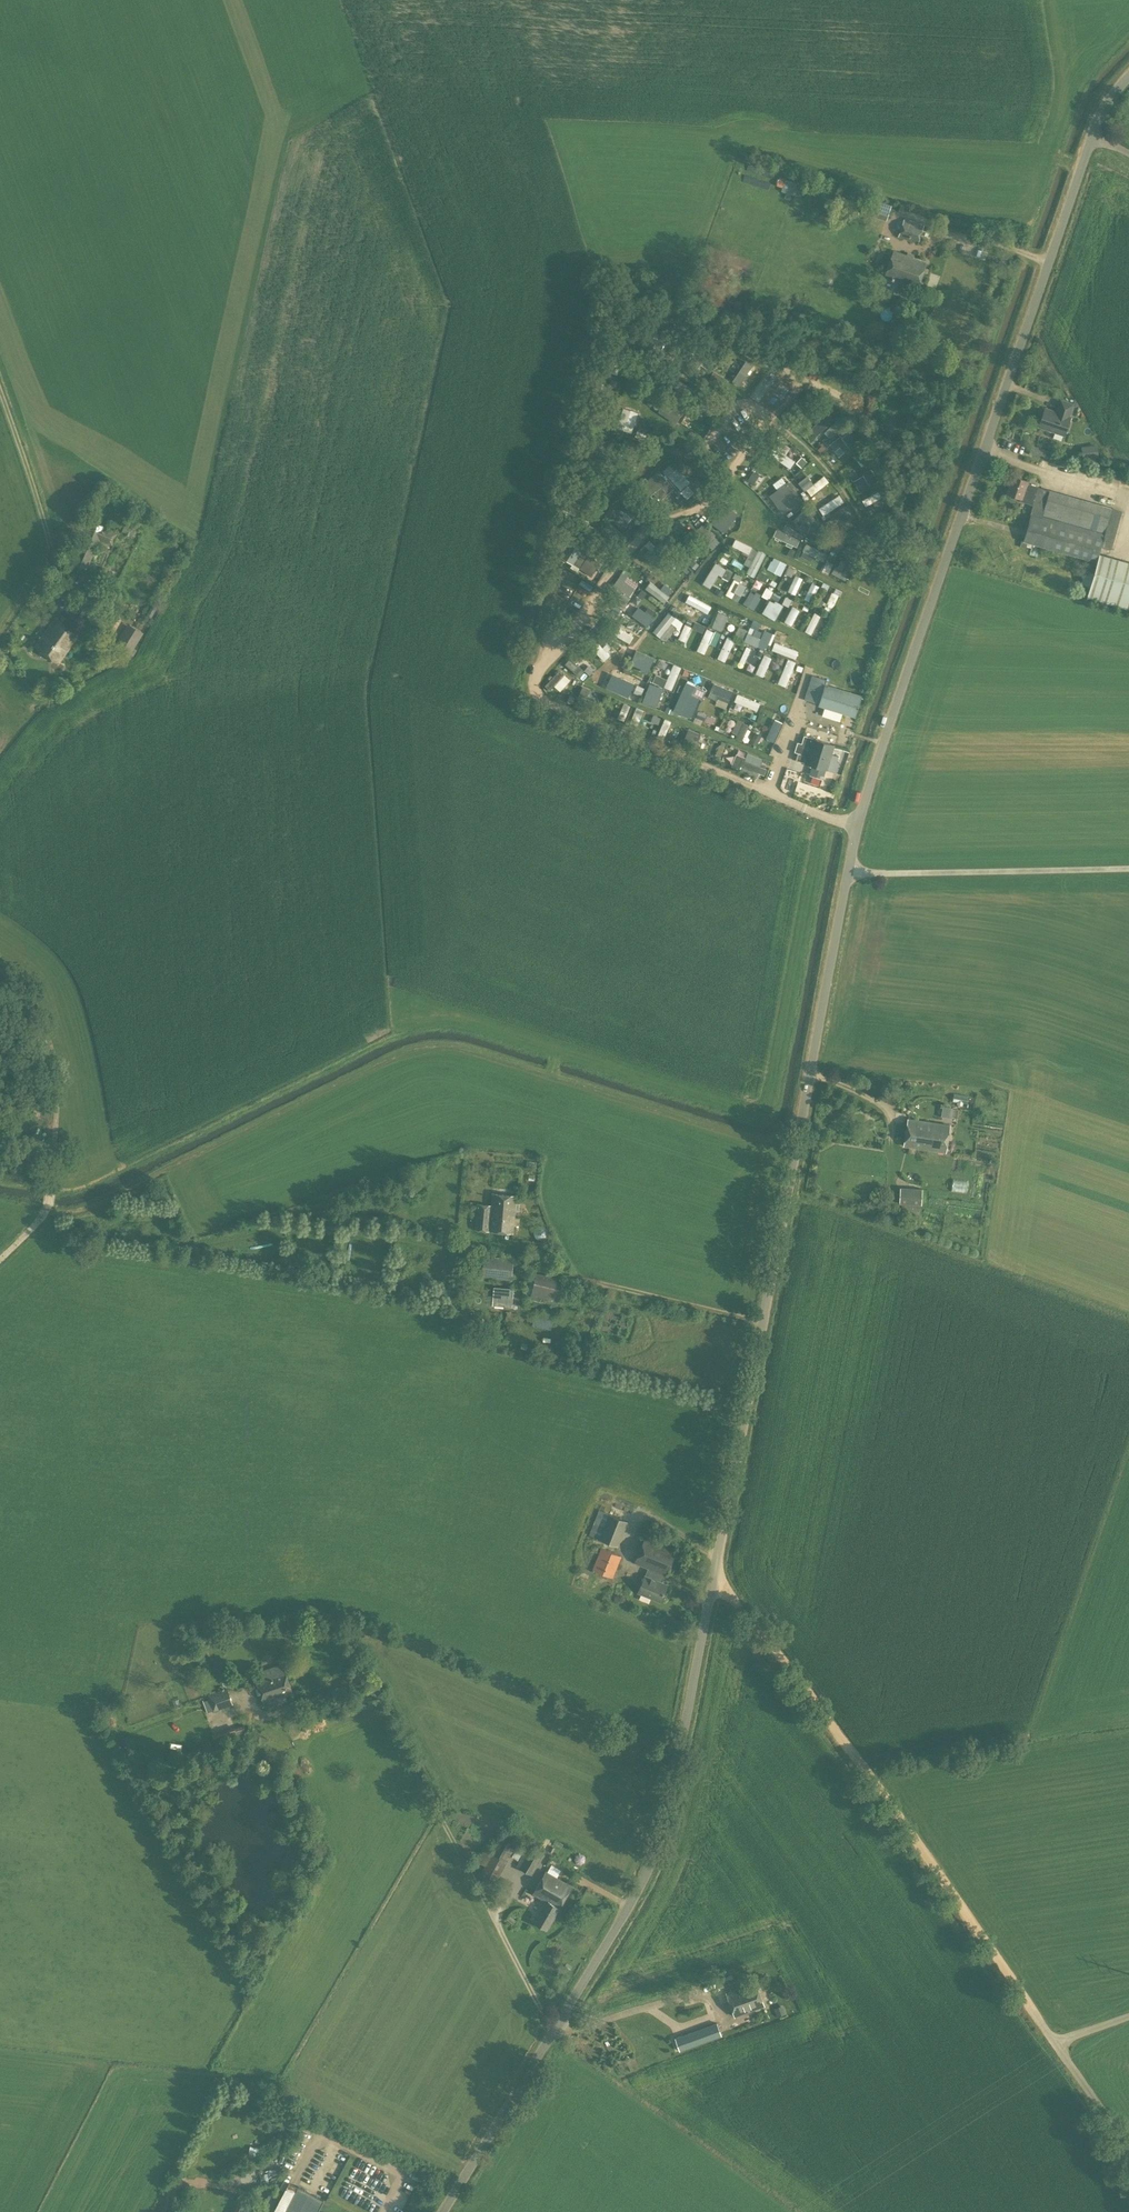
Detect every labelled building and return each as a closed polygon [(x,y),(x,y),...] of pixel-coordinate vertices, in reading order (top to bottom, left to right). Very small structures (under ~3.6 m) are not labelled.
[(785,178),(781,191),(794,195),(797,182),(785,178)] [(886,221),(891,206),(870,198),(864,214),(886,221)] [(918,243),(924,225),(905,219),(898,237),(918,243)] [(917,287),(926,262),(893,251),(884,276),(917,287)] [(763,404),(771,391),(779,397),(784,389),(786,391),(789,386),(752,362),(736,387),(763,404)] [(1072,405),(1061,401),(1056,413),(1045,409),(1039,427),(1064,435),(1070,417),(1068,417),(1072,405)] [(616,427),(631,432),(638,412),(623,407),(616,427)] [(808,430),(815,437),(834,419),(826,412),(808,430)] [(840,436),(848,432),(845,426),(837,430),(840,436)] [(849,431),(829,444),(837,455),(856,442),(849,431)] [(776,444),(790,457),(794,452),(780,439),(776,444)] [(1052,460),(1054,453),(1032,445),(1029,453),(1039,456),(1039,455),(1052,460)] [(791,468),(796,460),(773,446),(769,454),(791,468)] [(802,467),(807,462),(801,456),(796,461),(802,467)] [(673,461),(663,471),(688,497),(698,488),(673,461)] [(753,483),(759,473),(752,469),(746,479),(753,483)] [(794,477),(810,497),(829,482),(823,475),(813,483),(803,470),(794,477)] [(864,475),(853,479),(858,492),(869,488),(864,475)] [(772,484),(776,489),(768,495),(782,514),(801,500),(782,476),(772,484)] [(1026,483),(1027,481),(1013,476),(1007,493),(1020,497),(1019,501),(1033,505),(1023,540),(1021,539),(1019,547),(1026,548),(1026,547),(1031,548),(1029,556),(1037,558),(1039,549),(1034,548),(1035,544),(1097,562),(1087,597),(1128,609),(1128,563),(1099,554),(1112,508),(1038,487),(1026,483)] [(877,492),(862,499),(865,505),(880,499),(877,492)] [(839,494),(818,508),(823,516),(844,502),(839,494)] [(805,522),(811,528),(818,521),(811,515),(814,512),(806,503),(791,518),(800,527),(805,522)] [(710,521),(723,532),(738,515),(725,504),(710,521)] [(848,516),(837,524),(842,532),(854,524),(848,516)] [(105,527),(90,520),(68,571),(84,578),(99,540),(110,545),(115,532),(105,529),(105,527)] [(601,534),(619,546),(626,535),(609,523),(601,534)] [(797,546),(803,533),(784,525),(782,531),(776,528),(772,535),(797,546)] [(712,550),(720,541),(707,528),(698,537),(712,550)] [(732,549),(746,557),(752,547),(738,539),(732,549)] [(562,542),(556,559),(584,568),(589,550),(562,542)] [(823,561),(827,552),(805,543),(799,556),(810,561),(812,556),(823,561)] [(907,550),(902,547),(894,560),(899,563),(907,550)] [(745,572),(754,577),(767,554),(758,550),(745,572)] [(782,576),(787,563),(772,557),(767,569),(782,576)] [(832,574),(846,580),(852,564),(839,558),(832,574)] [(710,587),(723,567),(715,562),(702,582),(710,587)] [(624,582),(629,572),(622,568),(609,592),(627,601),(634,588),(624,582)] [(764,583),(769,577),(764,572),(758,578),(764,583)] [(787,589),(794,594),(804,579),(796,574),(787,589)] [(725,593),(732,598),(735,592),(741,595),(746,586),(734,578),(725,593)] [(673,590),(662,582),(658,587),(650,580),(644,588),(664,602),(673,590)] [(810,601),(818,585),(812,582),(804,598),(810,601)] [(771,598),(773,589),(765,587),(763,597),(771,598)] [(689,598),(692,593),(685,589),(675,607),(691,616),(698,603),(689,598)] [(751,591),(743,602),(753,609),(761,599),(751,591)] [(831,611),(838,595),(832,592),(825,608),(831,611)] [(774,620),(783,605),(770,598),(762,612),(774,620)] [(645,626),(652,618),(636,603),(628,611),(645,626)] [(792,606),(784,621),(792,626),(801,610),(792,606)] [(621,621),(624,615),(614,609),(610,615),(621,621)] [(698,619),(706,623),(711,613),(702,609),(698,619)] [(668,611),(652,630),(660,637),(672,623),(678,628),(682,623),(668,611)] [(717,611),(711,626),(722,631),(728,616),(717,611)] [(805,630),(816,636),(820,629),(816,627),(821,614),(814,611),(805,630)] [(79,634),(55,618),(35,646),(58,663),(79,634)] [(694,621),(691,627),(702,632),(705,627),(694,621)] [(749,623),(751,630),(759,628),(757,621),(749,623)] [(608,623),(605,631),(630,641),(633,634),(608,623)] [(685,642),(690,625),(683,623),(678,639),(685,642)] [(696,650),(705,654),(714,632),(706,628),(696,650)] [(747,636),(745,640),(765,649),(772,634),(764,630),(758,641),(747,636)] [(726,636),(716,657),(724,661),(735,640),(726,636)] [(538,659),(544,643),(538,641),(531,656),(538,659)] [(794,659),(798,651),(774,641),(771,649),(794,659)] [(604,661),(610,655),(597,642),(591,647),(604,661)] [(739,661),(751,664),(756,649),(744,646),(739,661)] [(636,649),(629,664),(648,672),(654,657),(636,649)] [(581,675),(585,669),(575,663),(580,654),(573,650),(564,665),(581,675)] [(757,669),(763,672),(766,665),(772,669),(777,659),(765,653),(757,669)] [(667,678),(655,673),(652,681),(672,689),(682,667),(673,663),(667,678)] [(785,663),(777,682),(786,685),(794,666),(785,663)] [(584,671),(591,676),(596,670),(589,664),(584,671)] [(614,667),(605,688),(628,697),(636,677),(614,667)] [(558,669),(544,685),(556,695),(570,679),(558,669)] [(862,696),(825,684),(826,679),(812,675),(804,700),(819,704),(818,705),(855,717),(862,696)] [(685,681),(672,712),(690,719),(703,689),(685,681)] [(717,699),(715,704),(726,708),(733,689),(713,682),(708,696),(717,699)] [(656,707),(663,688),(649,683),(642,702),(656,707)] [(731,707),(740,710),(743,705),(758,711),(761,703),(737,693),(731,707)] [(625,715),(630,705),(625,703),(620,713),(625,715)] [(634,707),(632,722),(640,723),(642,708),(634,707)] [(774,718),(784,721),(786,715),(776,711),(774,718)] [(773,718),(766,738),(775,741),(782,722),(773,718)] [(664,738),(669,720),(663,719),(659,736),(664,738)] [(742,741),(750,725),(738,719),(731,736),(742,741)] [(823,779),(825,769),(827,769),(834,746),(813,739),(810,749),(798,745),(795,752),(798,753),(796,760),(812,765),(809,775),(823,779)] [(723,762),(763,778),(766,769),(758,766),(762,757),(730,745),(723,762)] [(762,758),(760,766),(768,768),(769,760),(762,758)] [(940,1115),(950,1116),(951,1106),(941,1105),(940,1115)] [(908,1119),(906,1132),(947,1139),(949,1126),(908,1119)] [(947,1139),(906,1132),(903,1146),(945,1152),(947,1139)] [(966,1192),(967,1181),(952,1180),(952,1191),(966,1192)] [(921,1203),(921,1186),(899,1186),(898,1203),(921,1203)] [(492,1194),(491,1205),(476,1204),(474,1230),(489,1231),(512,1233),(516,1196),(492,1194)] [(918,1220),(920,1206),(902,1205),(901,1219),(918,1220)] [(495,1257),(495,1254),(484,1253),(481,1278),(511,1281),(514,1256),(502,1255),(502,1258),(495,1257)] [(556,1305),(562,1278),(536,1272),(529,1298),(556,1305)] [(509,1306),(511,1287),(491,1286),(489,1304),(509,1306)] [(548,1332),(552,1312),(536,1309),(532,1329),(548,1332)] [(619,1544),(626,1518),(596,1510),(589,1537),(619,1544)] [(612,1578),(621,1557),(601,1548),(592,1570),(612,1578)] [(665,1572),(668,1559),(636,1552),(633,1564),(665,1572)] [(667,1585),(644,1576),(638,1592),(660,1601),(667,1585)] [(259,1671),(261,1678),(256,1680),(263,1702),(266,1711),(277,1707),(274,1699),(291,1693),(281,1664),(259,1671)] [(214,1711),(232,1704),(228,1692),(211,1698),(211,1699),(203,1702),(207,1713),(213,1710),(214,1711)] [(217,1748),(238,1741),(238,1740),(248,1737),(243,1724),(235,1727),(234,1726),(212,1734),(217,1748)] [(509,1823),(491,1855),(483,1851),(477,1862),(485,1866),(480,1876),(495,1884),(500,1874),(524,1831),(509,1823)] [(531,1875),(544,1852),(533,1845),(529,1851),(526,1849),(516,1866),(531,1875)] [(551,1865),(548,1871),(557,1876),(560,1869),(551,1865)] [(533,1893),(545,1900),(533,1922),(547,1930),(559,1908),(571,1886),(546,1872),(533,1893)] [(740,1987),(749,2011),(763,2006),(755,1982),(740,1987)] [(740,1987),(726,1993),(735,2016),(749,2011),(740,1987)] [(783,2005),(773,2008),(777,2017),(786,2013),(783,2005)] [(679,2051),(721,2035),(716,2023),(674,2038),(679,2051)] [(323,2200),(298,2186),(284,2211),(317,2211),(323,2200)] [(252,2206),(241,2200),(235,2211),(249,2211),(252,2206)]
